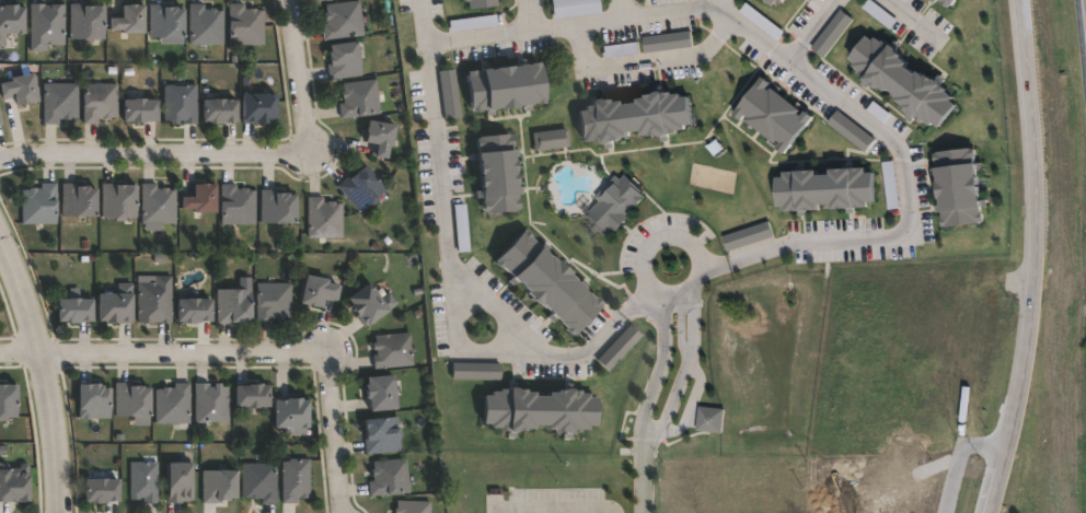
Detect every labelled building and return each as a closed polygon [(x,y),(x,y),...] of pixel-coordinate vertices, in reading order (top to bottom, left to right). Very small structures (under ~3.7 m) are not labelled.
[(365,36),(325,42),(323,25),(328,24),(326,5),(360,1),(365,36)] [(45,4),(45,5),(65,5),(65,45),(47,45),(47,51),(31,51),(31,4),(45,4)] [(164,4),(164,8),(178,8),(178,10),(184,10),(184,27),(183,27),(183,37),(150,37),(150,4),(164,4)] [(205,4),(205,10),(209,10),(209,9),(217,9),(217,11),(224,11),(224,44),(190,45),(189,4),(205,4)] [(245,4),(245,9),(257,9),(257,11),(264,11),(264,45),(230,45),(230,4),(245,4)] [(5,47),(0,47),(0,8),(4,8),(4,5),(18,5),(18,9),(24,9),(24,35),(5,35),(5,47)] [(85,5),(85,8),(105,8),(105,39),(93,39),(93,42),(84,42),(84,39),(70,39),(70,5),(85,5)] [(137,5),(137,7),(145,7),(145,35),(124,35),(124,32),(111,32),(111,19),(123,19),(123,5),(130,5),(137,5)] [(864,32),(870,37),(874,33),(889,45),(891,42),(911,57),(908,62),(920,71),(921,69),(950,92),(949,94),(957,101),(939,124),(933,118),(929,124),(898,98),(903,93),(890,83),(887,89),(866,72),(845,56),(864,32)] [(362,77),(331,81),(328,66),(332,65),(330,54),(333,53),(332,46),(358,43),(362,77)] [(542,98),(469,107),(464,69),(536,59),(542,98)] [(767,85),(770,88),(773,84),(801,107),(799,109),(804,113),(807,107),(816,114),(786,152),(776,144),(778,141),(744,114),(742,117),(735,110),(764,73),(772,80),(767,85)] [(33,74),(39,103),(18,107),(15,97),(2,100),(0,84),(12,82),(12,79),(33,74)] [(377,80),(379,95),(385,95),(385,102),(380,103),(381,115),(359,118),(359,117),(340,119),(339,104),(345,104),(344,100),(343,92),(344,92),(343,84),(377,80)] [(71,119),(71,120),(63,120),(63,119),(59,119),(59,125),(44,125),(44,84),(79,84),(79,119),(71,119)] [(111,118),(111,120),(104,120),(104,119),(99,119),(99,125),(84,125),(85,84),(118,84),(118,118),(111,118)] [(197,85),(197,125),(185,125),(185,121),(180,121),(180,125),(172,125),(172,121),(164,123),(164,86),(165,86),(165,85),(174,85),(174,88),(186,86),(186,85),(197,85)] [(670,89),(670,91),(679,90),(679,94),(686,93),(691,121),(683,123),(683,127),(675,128),(675,130),(654,133),(654,131),(645,132),(645,128),(629,130),(629,135),(622,136),(622,139),(603,141),(603,140),(594,141),(593,138),(586,139),(586,135),(578,136),(574,107),(581,106),(580,102),(589,101),(589,98),(597,97),(608,96),(608,97),(616,96),(616,98),(625,97),(626,103),(640,101),(639,96),(648,95),(647,92),(670,89)] [(270,123),(270,125),(256,125),(256,124),(243,123),(244,95),(277,95),(277,123),(270,123)] [(159,102),(158,123),(146,121),(146,125),(131,125),(131,124),(124,124),(125,102),(134,102),(134,100),(147,100),(147,101),(159,102)] [(226,100),(226,101),(238,101),(238,124),(226,124),(226,125),(218,125),(218,126),(211,126),(211,123),(204,123),(204,102),(215,102),(215,101),(226,100)] [(397,126),(394,149),(392,149),(390,160),(372,156),(374,145),(367,143),(370,121),(397,126)] [(571,145),(538,150),(534,131),(534,130),(569,127),(571,145)] [(512,209),(477,210),(474,151),(473,132),(509,131),(512,209)] [(982,222),(943,226),(936,149),(975,145),(982,222)] [(776,173),(784,173),(783,168),(794,167),(794,174),(799,173),(799,168),(820,167),(821,173),(835,172),(835,166),(866,165),(866,168),(874,168),(876,198),(867,199),(868,206),(837,207),(837,202),(823,203),(823,206),(785,208),(784,202),(777,202),(776,173)] [(367,166),(388,191),(379,199),(381,201),(373,208),(371,206),(360,214),(338,187),(349,178),(350,179),(367,166)] [(625,173),(645,193),(604,234),(584,214),(599,199),(594,196),(615,174),(620,178),(624,173),(625,173)] [(209,182),(209,183),(217,183),(217,210),(195,210),(195,208),(183,207),(183,196),(195,196),(195,183),(203,183),(203,182),(209,182)] [(157,183),(157,188),(162,188),(162,187),(169,187),(169,189),(176,189),(176,223),(142,223),(142,183),(157,183)] [(238,183),(238,188),(242,188),(242,187),(250,187),(250,189),(256,189),(256,223),(222,223),(222,183),(238,183)] [(77,184),(77,188),(90,188),(90,190),(96,190),(96,218),(62,218),(62,184),(77,184)] [(116,184),(116,187),(137,187),(137,218),(126,218),(126,220),(103,220),(103,184),(116,184)] [(57,224),(22,224),(22,191),(30,190),(30,189),(42,189),(42,185),(57,185),(57,224)] [(290,188),(290,194),(298,193),(298,222),(262,222),(262,188),(290,188)] [(324,198),(324,202),(336,202),(336,205),(344,205),(344,236),(309,237),(308,198),(324,198)] [(602,302),(574,333),(493,258),(521,228),(602,302)] [(340,284),(337,301),(325,299),(323,307),(301,303),(308,273),(330,278),(328,282),(340,284)] [(172,276),(172,323),(159,323),(159,322),(153,322),(138,322),(138,282),(155,282),(155,276),(172,276)] [(371,280),(376,285),(379,283),(386,294),(389,292),(397,304),(366,327),(358,316),(360,315),(353,304),(354,303),(349,296),(371,280)] [(273,323),(258,323),(258,282),(291,283),(291,316),(285,316),(285,318),(273,318),(273,323)] [(119,319),(119,322),(106,322),(106,319),(99,319),(99,292),(119,292),(119,283),(132,283),(132,319),(119,319)] [(232,323),(218,323),(218,289),(252,288),(253,322),(232,322),(232,323)] [(81,296),(81,298),(93,298),(93,319),(81,319),(81,322),(66,322),(66,319),(58,319),(58,298),(69,298),(69,296),(81,296)] [(200,296),(200,298),(212,298),(212,320),(200,320),(186,320),(178,320),(178,299),(189,298),(189,296),(200,296)] [(640,337),(605,371),(593,359),(627,324),(640,337)] [(412,331),(414,365),(376,369),(374,354),(378,354),(378,349),(373,350),(373,341),(377,341),(376,335),(412,331)] [(504,364),(502,378),(454,377),(454,362),(504,364)] [(395,373),(398,408),(372,410),(371,397),(368,398),(366,383),(369,382),(368,375),(395,373)] [(101,382),(101,384),(104,384),(104,387),(111,387),(111,418),(92,418),(92,419),(82,419),(82,418),(79,418),(79,383),(92,383),(92,382),(101,382)] [(129,382),(129,385),(143,385),(143,387),(150,387),(150,416),(116,416),(116,382),(129,382)] [(264,382),(264,384),(270,384),(270,406),(259,405),(259,407),(249,407),(249,406),(235,406),(236,384),(249,385),(249,383),(259,384),(259,382),(264,382)] [(7,420),(0,420),(0,383),(18,383),(18,417),(7,417),(7,420)] [(190,383),(190,423),(155,423),(155,388),(164,388),(164,387),(171,387),(171,388),(175,388),(175,383),(190,383)] [(222,383),(222,386),(229,386),(229,422),(219,422),(219,421),(196,421),(195,383),(209,383),(210,386),(215,386),(215,383),(222,383)] [(586,395),(594,395),(594,422),(586,422),(586,429),(545,429),(545,422),(530,422),(530,429),(490,429),(490,422),(481,422),(481,395),(490,395),(489,388),(530,388),(530,395),(545,395),(545,387),(586,387),(586,395)] [(302,397),(302,399),(310,399),(310,428),(308,428),(308,434),(289,434),(289,427),(276,428),(276,399),(289,398),(289,397),(302,397)] [(728,407),(727,431),(701,429),(702,406),(728,407)] [(398,416),(400,428),(402,428),(403,440),(401,441),(402,451),(367,454),(366,439),(369,438),(367,419),(398,416)] [(412,492),(370,497),(369,481),(374,480),(373,468),(374,468),(374,460),(408,457),(412,492)] [(298,503),(282,503),(282,462),(289,462),(289,458),(310,458),(311,498),(298,498),(298,503)] [(32,501),(0,501),(0,462),(7,462),(12,462),(12,467),(22,467),(22,463),(30,463),(30,477),(33,477),(32,501)] [(159,462),(159,504),(146,504),(146,498),(139,498),(139,499),(131,499),(130,462),(159,462)] [(183,503),(169,503),(169,501),(169,463),(195,463),(195,501),(183,501),(183,503)] [(277,463),(277,504),(263,503),(263,498),(242,498),(242,463),(277,463)] [(217,503),(203,503),(203,469),(236,469),(236,497),(230,497),(230,500),(217,500),(217,503)] [(107,477),(107,479),(119,479),(119,501),(107,501),(107,503),(93,503),(93,501),(85,501),(85,479),(96,479),(96,477),(107,477)] [(431,501),(431,512),(396,512),(396,508),(397,508),(398,500),(431,501)]
